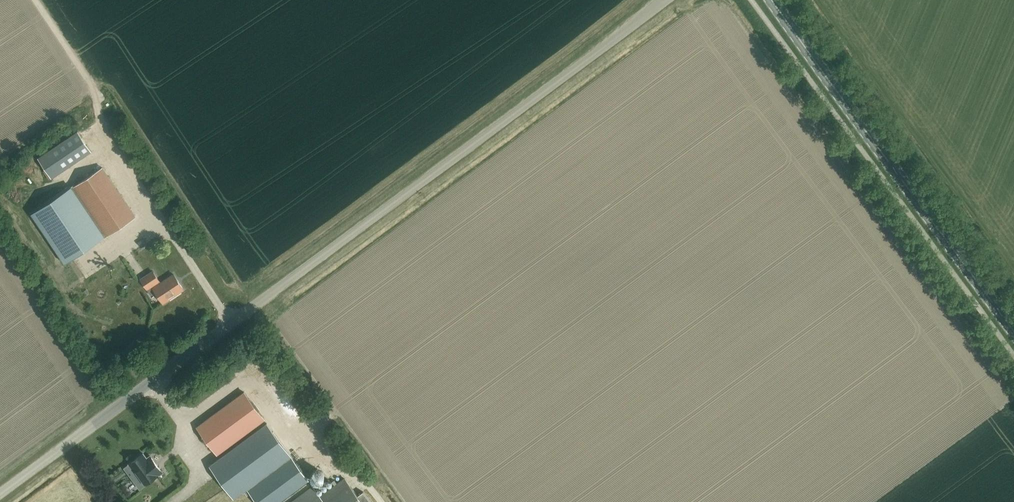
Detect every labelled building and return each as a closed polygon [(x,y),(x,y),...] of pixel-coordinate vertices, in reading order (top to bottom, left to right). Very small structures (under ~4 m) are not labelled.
[(51,178),(91,151),(77,131),(37,158),(51,178)] [(102,168),(74,187),(106,236),(135,217),(102,168)] [(74,187),(73,185),(31,213),(65,263),(106,236),(74,187)] [(163,303),(183,289),(173,274),(160,283),(152,271),(140,279),(147,289),(152,286),(163,303)] [(250,293),(256,286),(251,283),(245,290),(250,293)] [(261,357),(254,348),(249,352),(256,361),(261,357)] [(244,392),(230,402),(196,427),(217,454),(264,420),(244,392)] [(248,489),(292,457),(266,423),(210,465),(234,498),(247,488),(248,489)] [(129,465),(125,468),(130,476),(135,473),(144,485),(162,472),(150,456),(147,459),(143,453),(128,464),(129,465)] [(292,457),(248,489),(257,501),(278,501),(308,480),(292,457)] [(308,457),(299,465),(306,472),(315,465),(308,457)] [(318,470),(317,470),(316,470),(315,470),(314,471),(313,471),(313,472),(312,472),(311,473),(311,474),(311,475),(310,476),(310,477),(311,478),(311,479),(311,480),(312,481),(313,482),(314,483),(315,483),(316,483),(317,483),(318,483),(319,483),(320,483),(321,482),(322,482),(322,481),(323,480),(323,479),(324,478),(324,477),(324,476),(324,475),(323,474),(323,473),(322,472),(321,471),(320,471),(319,470),(318,470)] [(313,501),(362,501),(345,479),(313,501)]
